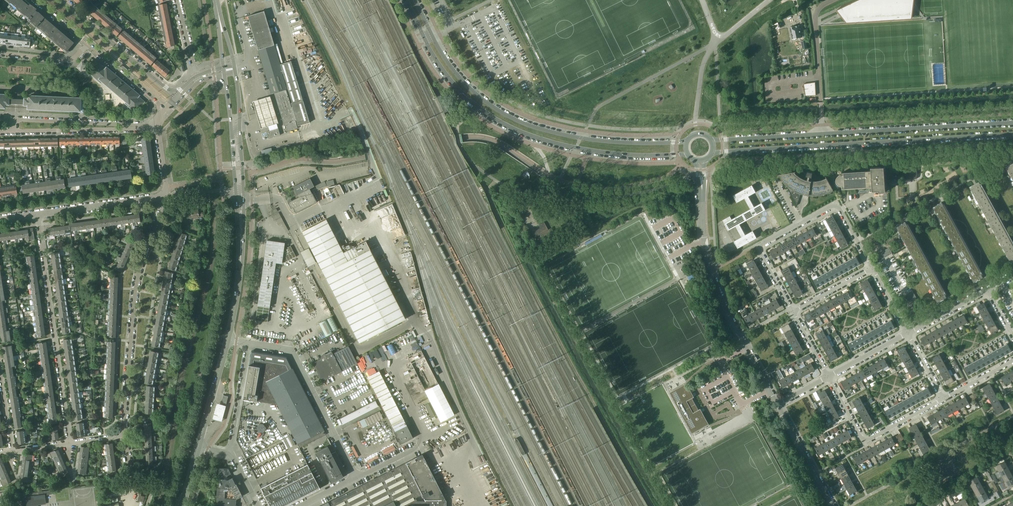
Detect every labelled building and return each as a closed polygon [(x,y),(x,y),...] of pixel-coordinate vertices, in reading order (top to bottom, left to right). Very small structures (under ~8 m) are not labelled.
[(30,4),(25,0),(7,0),(31,20),(30,21),(66,52),(74,43),(36,10),(36,9),(30,4)] [(841,6),(842,7),(843,7),(849,17),(863,17),(900,14),(909,14),(909,5),(908,0),(854,0),(846,4),(841,6)] [(84,8),(88,12),(94,5),(90,2),(89,3),(84,8)] [(94,5),(88,12),(92,15),(98,9),(94,5)] [(98,9),(92,15),(96,19),(102,12),(98,9)] [(291,61),(280,65),(272,37),(269,29),(264,11),(248,16),(265,74),(264,74),(264,75),(264,76),(264,77),(264,78),(265,78),(266,78),(266,79),(270,77),(275,92),(276,92),(276,93),(274,93),(282,118),(282,120),(283,124),(285,123),(287,131),(297,128),(297,126),(306,124),(309,122),(291,61)] [(102,12),(96,19),(100,22),(106,15),(102,12)] [(106,15),(100,22),(104,25),(110,19),(106,15)] [(110,19),(104,25),(108,29),(114,22),(110,19)] [(783,21),(773,25),(775,30),(785,25),(783,21)] [(114,22),(108,29),(112,32),(118,25),(114,22)] [(118,25),(112,32),(117,36),(121,30),(122,29),(118,25)] [(794,27),(790,28),(793,40),(802,38),(799,26),(795,27),(794,27)] [(123,32),(118,37),(122,41),(128,34),(124,30),(123,32)] [(128,34),(122,41),(126,44),(132,37),(128,34)] [(132,37),(126,44),(130,47),(136,41),(132,37)] [(31,38),(25,38),(24,47),(30,47),(30,45),(32,45),(32,42),(30,41),(31,38)] [(136,41),(130,47),(134,51),(140,44),(136,41)] [(140,44),(134,51),(138,54),(144,48),(140,44)] [(144,48),(138,54),(143,58),(148,51),(144,48)] [(148,51),(143,58),(147,61),(152,54),(148,51)] [(152,54),(147,61),(151,65),(156,58),(152,54)] [(152,66),(157,70),(161,64),(157,60),(152,66)] [(135,112),(136,112),(136,111),(143,102),(144,103),(144,102),(138,97),(139,95),(106,68),(105,69),(99,64),(98,64),(99,65),(91,73),(90,73),(91,74),(92,73),(136,110),(135,112)] [(161,64),(157,70),(161,73),(165,68),(161,64)] [(165,68),(161,73),(165,76),(169,71),(165,68)] [(803,83),(782,85),(783,100),(801,99),(801,96),(804,96),(804,94),(803,83)] [(815,83),(803,83),(804,94),(804,96),(805,96),(806,96),(816,95),(815,83)] [(9,99),(9,98),(5,98),(5,95),(0,95),(0,107),(4,107),(5,104),(8,104),(9,100),(9,99)] [(441,95),(436,97),(444,113),(448,111),(441,95)] [(83,112),(83,100),(80,100),(80,98),(73,98),(73,99),(36,97),(36,96),(29,96),(28,99),(25,99),(25,100),(24,105),(28,105),(28,109),(77,111),(77,112),(83,112)] [(270,97),(252,102),(261,129),(278,124),(270,97)] [(278,128),(266,132),(268,139),(280,135),(278,128)] [(915,166),(905,167),(906,180),(916,179),(915,166)] [(883,176),(885,176),(884,170),(882,170),(882,167),(871,168),(871,173),(845,174),(845,173),(841,173),(842,175),(841,175),(840,175),(839,176),(838,176),(838,177),(837,178),(837,179),(836,180),(836,181),(837,182),(837,183),(838,184),(838,185),(839,185),(840,186),(841,186),(842,186),(842,188),(843,188),(843,187),(848,186),(848,189),(852,188),(852,186),(855,186),(855,189),(856,189),(856,188),(859,188),(859,185),(862,185),(862,188),(863,188),(867,187),(867,185),(869,185),(870,188),(870,187),(872,187),(872,191),(879,191),(879,192),(880,192),(880,191),(885,190),(885,192),(886,192),(885,181),(883,181),(883,176)] [(794,172),(793,172),(780,174),(780,175),(790,192),(792,196),(797,205),(800,195),(802,190),(803,188),(809,193),(809,194),(814,196),(814,194),(817,194),(817,195),(822,195),(822,193),(825,192),(825,193),(830,192),(829,191),(832,189),(833,190),(827,179),(822,182),(816,183),(810,182),(811,178),(812,178),(813,173),(808,172),(806,177),(807,177),(806,180),(801,178),(796,174),(794,172)] [(291,209),(293,208),(295,213),(317,202),(312,193),(312,194),(309,189),(314,186),(310,178),(293,187),(297,195),(298,197),(287,203),(291,209)] [(1003,228),(979,182),(970,187),(991,226),(1010,262),(1012,261),(1012,245),(1003,228)] [(750,209),(732,219),(730,216),(723,220),(728,230),(736,226),(742,237),(734,241),(738,248),(757,238),(753,231),(745,235),(739,224),(766,210),(762,203),(754,207),(748,196),(758,191),(757,188),(755,190),(752,185),(733,195),(737,203),(745,198),(750,209)] [(983,277),(963,241),(942,202),(933,207),(974,282),(983,277)] [(198,210),(187,211),(188,218),(196,217),(196,218),(203,217),(202,210),(198,211),(198,210)] [(271,216),(274,220),(275,220),(278,224),(284,221),(279,212),(271,216)] [(836,221),(833,216),(825,220),(829,225),(836,221)] [(326,220),(303,231),(302,232),(359,343),(405,319),(384,277),(389,275),(386,269),(381,272),(365,241),(343,253),(326,220)] [(839,227),(836,221),(829,225),(832,231),(839,227)] [(535,239),(537,243),(550,236),(551,235),(554,233),(551,228),(548,230),(544,222),(539,225),(541,229),(538,230),(537,230),(532,233),(535,238),(535,239)] [(946,297),(927,261),(905,222),(896,227),(937,302),(946,297)] [(842,232),(839,227),(832,231),(834,236),(842,232)] [(25,230),(21,231),(22,237),(27,237),(27,240),(28,240),(34,239),(33,228),(25,229),(25,230)] [(813,228),(807,231),(811,238),(817,235),(813,228)] [(807,231),(802,234),(806,241),(811,238),(807,231)] [(845,237),(842,232),(834,236),(837,241),(845,237)] [(802,234),(796,237),(800,244),(806,241),(802,234)] [(796,237),(791,240),(795,247),(800,244),(796,237)] [(847,243),(845,237),(837,241),(840,247),(847,243)] [(127,244),(126,246),(132,248),(134,244),(131,242),(132,241),(129,239),(128,241),(125,240),(124,242),(127,244)] [(267,322),(276,260),(280,258),(282,264),(296,257),(290,246),(280,251),(278,248),(279,242),(267,240),(255,321),(267,322)] [(791,240),(786,242),(790,250),(795,247),(791,240)] [(790,250),(786,242),(780,245),(784,253),(790,250)] [(784,253),(780,245),(775,248),(779,256),(784,253)] [(779,256),(775,248),(769,251),(771,255),(773,258),(773,259),(779,256)] [(129,253),(121,249),(120,251),(123,253),(122,255),(127,258),(129,253)] [(682,252),(670,258),(673,264),(685,259),(682,252)] [(856,256),(851,259),(855,267),(860,264),(856,256)] [(125,262),(116,258),(115,261),(119,262),(118,265),(123,267),(125,262)] [(851,259),(847,262),(851,269),(855,267),(851,259)] [(757,266),(754,260),(747,264),(750,269),(757,266)] [(847,262),(842,264),(846,272),(851,269),(847,262)] [(842,264),(837,267),(841,275),(846,272),(842,264)] [(760,271),(757,266),(750,269),(753,275),(760,271)] [(781,271),(784,276),(791,272),(788,267),(781,271)] [(837,267),(832,269),(836,277),(841,275),(837,267)] [(832,269),(828,272),(832,280),(836,277),(832,269)] [(763,276),(760,271),(753,275),(756,280),(763,276)] [(791,272),(784,276),(787,282),(794,278),(791,272)] [(828,272),(823,275),(827,282),(832,280),(828,272)] [(823,275),(818,277),(822,285),(827,282),(823,275)] [(763,276),(756,280),(759,286),(766,282),(763,276)] [(818,277),(813,280),(817,288),(822,285),(818,277)] [(794,278),(787,282),(790,287),(797,283),(794,278)] [(867,279),(860,283),(863,289),(870,285),(867,279)] [(766,282),(759,286),(761,291),(769,287),(766,282)] [(797,283),(790,287),(793,292),(800,289),(797,283)] [(870,285),(863,289),(866,294),(873,290),(870,285)] [(800,289),(793,292),(796,298),(803,294),(800,289)] [(873,290),(866,294),(869,299),(876,296),(873,290)] [(848,291),(842,294),(846,301),(851,298),(848,291)] [(842,294),(837,297),(840,304),(846,301),(842,294)] [(876,296),(869,299),(872,305),(879,301),(876,296)] [(837,297),(831,300),(835,307),(840,304),(837,297)] [(776,299),(771,302),(775,310),(780,306),(776,299)] [(831,300),(826,303),(830,310),(835,307),(831,300)] [(879,301),(872,305),(875,310),(882,307),(879,301)] [(771,302),(765,305),(769,312),(775,310),(771,302)] [(826,303),(820,306),(824,313),(830,310),(826,303)] [(983,303),(976,307),(979,312),(986,308),(983,303)] [(765,305),(760,308),(764,315),(769,312),(765,305)] [(820,306),(815,309),(819,316),(824,313),(820,306)] [(760,308),(754,311),(758,318),(764,315),(760,308)] [(986,308),(979,312),(982,318),(989,314),(986,308)] [(815,309),(810,312),(814,319),(819,316),(815,309)] [(754,311),(749,314),(753,321),(758,318),(754,311)] [(804,315),(808,322),(814,319),(810,312),(804,315)] [(744,317),(748,324),(753,321),(749,314),(744,317)] [(989,314),(982,318),(985,323),(992,319),(989,314)] [(967,322),(966,319),(964,315),(958,318),(962,325),(968,322),(967,322)] [(332,317),(327,319),(334,332),(339,330),(332,317)] [(958,318),(953,321),(957,328),(962,325),(958,318)] [(992,319),(985,323),(988,329),(995,325),(992,319)] [(319,323),(326,337),(333,333),(326,320),(319,323)] [(891,320),(886,323),(890,331),(895,328),(891,320)] [(953,321),(948,324),(951,331),(957,328),(953,321)] [(886,323),(881,325),(886,333),(890,331),(886,323)] [(781,328),(784,333),(792,329),(788,324),(781,328)] [(948,324),(942,327),(946,334),(951,331),(948,324)] [(881,325),(877,328),(881,336),(886,333),(881,325)] [(998,330),(995,325),(988,329),(991,334),(996,332),(998,330)] [(942,327),(937,330),(941,337),(946,334),(942,327)] [(877,328),(872,331),(876,338),(881,336),(877,328)] [(792,329),(784,333),(787,339),(795,335),(792,329)] [(823,330),(816,334),(819,340),(826,336),(830,334),(827,329),(823,331),(823,330)] [(937,330),(931,333),(935,340),(941,337),(937,330)] [(872,331),(867,333),(871,341),(876,338),(872,331)] [(867,333),(862,336),(867,343),(871,341),(867,333)] [(931,333),(926,336),(930,343),(935,340),(931,333)] [(795,335),(787,339),(790,344),(797,340),(795,335)] [(826,336),(819,340),(822,345),(829,342),(826,336)] [(862,336),(858,338),(862,346),(867,343),(862,336)] [(926,336),(920,339),(924,346),(930,343),(926,336)] [(858,338),(853,341),(857,349),(862,346),(858,338)] [(797,340),(790,344),(793,349),(800,345),(797,340)] [(853,341),(848,344),(852,351),(857,349),(853,341)] [(829,342),(822,345),(825,351),(832,347),(829,342)] [(387,346),(392,355),(397,352),(392,343),(387,346)] [(1007,344),(1002,346),(1007,354),(1012,351),(1007,344)] [(800,345),(793,349),(796,355),(803,351),(800,345)] [(322,359),(313,363),(322,381),(357,364),(348,346),(333,354),(331,351),(322,356),(322,358),(322,359)] [(904,346),(897,350),(900,356),(907,352),(904,346)] [(1002,346),(998,349),(1002,357),(1007,354),(1002,346)] [(832,347),(825,351),(828,356),(835,352),(832,347)] [(998,349),(993,352),(997,359),(1002,357),(998,349)] [(454,415),(421,350),(408,357),(441,422),(454,415)] [(291,366),(287,357),(251,351),(250,359),(291,366)] [(835,352),(828,356),(831,361),(838,358),(835,352)] [(907,352),(900,356),(903,361),(910,358),(907,352)] [(993,352),(988,354),(992,362),(997,359),(993,352)] [(939,354),(932,358),(935,364),(942,360),(939,354)] [(988,354),(983,357),(988,364),(992,362),(988,354)] [(983,357),(979,359),(983,367),(988,364),(983,357)] [(884,358),(878,362),(882,369),(888,366),(884,358)] [(910,358),(903,361),(906,367),(913,363),(910,358)] [(324,430),(307,396),(291,366),(250,359),(243,399),(277,405),(299,448),(310,443),(308,439),(318,434),(324,431),(324,430)] [(979,359),(974,362),(978,370),(983,367),(979,359)] [(942,360),(935,364),(938,369),(945,365),(942,360)] [(814,362),(811,363),(806,366),(809,373),(815,370),(813,367),(816,366),(814,362)] [(878,362),(873,364),(877,372),(882,369),(878,362)] [(974,362),(969,365),(974,372),(978,370),(974,362)] [(913,363),(906,367),(909,372),(916,368),(913,363)] [(873,364),(868,367),(872,375),(877,372),(873,364)] [(945,365),(938,369),(941,374),(948,371),(945,365)] [(969,365),(964,367),(969,375),(974,372),(969,365)] [(806,366),(800,369),(804,376),(809,373),(806,366)] [(868,367),(863,370),(866,377),(872,375),(868,367)] [(916,368),(909,372),(912,378),(919,374),(916,368)] [(800,369),(795,372),(799,379),(804,376),(800,369)] [(863,370),(857,373),(861,380),(866,377),(863,370)] [(948,371),(941,374),(944,380),(951,376),(948,371)] [(406,425),(379,372),(367,377),(395,431),(393,432),(400,444),(399,445),(400,445),(413,438),(406,425)] [(799,379),(795,372),(789,375),(793,382),(799,379)] [(733,373),(728,376),(740,398),(745,395),(733,373)] [(857,373),(852,376),(856,383),(861,380),(857,373)] [(1006,374),(1001,377),(1005,384),(1010,381),(1006,374)] [(789,375),(784,378),(788,385),(793,382),(789,375)] [(951,376),(944,380),(947,385),(954,381),(956,380),(953,375),(951,376)] [(852,376),(846,379),(850,386),(856,383),(852,376)] [(782,388),(788,385),(784,378),(779,381),(782,388)] [(706,399),(729,388),(725,379),(701,391),(706,399)] [(846,379),(841,382),(845,389),(850,386),(846,379)] [(670,386),(667,388),(670,394),(672,393),(695,436),(709,428),(699,409),(693,398),(686,386),(684,382),(672,389),(670,386)] [(990,384),(982,387),(985,393),(993,389),(990,384)] [(928,387),(923,390),(927,398),(932,395),(928,387)] [(993,389),(985,393),(988,399),(996,395),(993,389)] [(825,390),(818,394),(821,399),(828,396),(825,390)] [(923,390),(918,393),(922,400),(927,398),(923,390)] [(918,393),(913,395),(918,403),(922,400),(918,393)] [(913,395),(909,398),(913,405),(918,403),(913,395)] [(996,395),(988,399),(991,404),(999,400),(996,395)] [(828,396),(821,399),(824,405),(831,401),(828,396)] [(965,397),(960,400),(964,407),(969,404),(966,398),(965,397)] [(860,398),(853,401),(856,407),(863,403),(860,398)] [(909,398),(904,400),(908,408),(913,405),(909,398)] [(369,410),(377,406),(379,406),(378,405),(375,400),(366,405),(369,411),(370,410),(369,410)] [(711,408),(721,403),(720,400),(709,405),(711,408)] [(904,400),(899,403),(903,411),(908,408),(904,400)] [(960,400),(954,403),(958,410),(964,407),(960,400)] [(999,400),(991,404),(994,409),(1001,405),(999,400)] [(831,401),(824,405),(827,410),(834,406),(831,401)] [(218,404),(216,403),(212,420),(214,420),(222,422),(226,406),(218,404)] [(431,418),(434,416),(428,403),(424,405),(431,418)] [(863,403),(856,407),(859,412),(866,408),(863,403)] [(899,403),(894,405),(899,413),(903,411),(899,403)] [(954,403),(949,406),(953,413),(958,410),(954,403)] [(360,415),(368,411),(369,411),(366,405),(358,409),(360,415)] [(894,405),(890,408),(894,416),(899,413),(894,405)] [(1001,405),(994,409),(997,415),(1004,411),(1001,405)] [(834,406),(827,410),(830,416),(837,412),(834,406)] [(949,406),(944,409),(948,416),(953,413),(949,406)] [(866,408),(859,412),(862,418),(869,414),(866,408)] [(890,408),(885,411),(889,418),(894,416),(890,408)] [(360,415),(358,409),(349,413),(352,419),(353,419),(360,415)] [(944,409),(938,412),(942,419),(948,416),(944,409)] [(380,411),(357,421),(360,428),(383,419),(380,411)] [(837,412),(830,416),(832,421),(833,421),(838,418),(840,417),(837,412)] [(938,412),(933,414),(937,422),(942,419),(938,412)] [(352,419),(349,413),(339,418),(342,423),(341,424),(342,425),(343,424),(352,419),(352,420),(352,419)] [(869,414),(862,418),(865,423),(872,419),(869,414)] [(933,414),(927,417),(929,420),(930,422),(931,425),(937,422),(933,414)] [(872,419),(865,423),(867,429),(875,425),(872,419)] [(259,424),(256,428),(258,432),(263,432),(266,428),(264,424),(259,424)] [(916,424),(909,428),(912,433),(919,429),(916,424)] [(919,429),(912,433),(915,439),(922,435),(919,429)] [(848,430),(842,433),(846,440),(852,437),(848,430)] [(842,433),(837,436),(841,443),(846,440),(842,433)] [(922,435),(915,439),(918,444),(925,440),(922,435)] [(291,436),(246,456),(256,479),(279,469),(278,467),(292,461),(286,449),(295,445),(291,436)] [(837,436),(831,439),(835,446),(841,443),(837,436)] [(892,437),(886,440),(890,447),(896,444),(895,444),(892,438),(892,437)] [(515,442),(520,451),(521,453),(522,454),(522,455),(523,455),(524,454),(524,453),(524,452),(523,450),(519,443),(518,441),(518,440),(517,439),(516,438),(516,439),(515,439),(514,439),(515,440),(515,441),(515,442)] [(831,439),(826,442),(830,449),(835,446),(831,439)] [(886,440),(881,443),(885,450),(890,447),(886,440)] [(925,440),(918,444),(921,449),(928,446),(925,440)] [(826,442),(821,445),(825,452),(830,449),(826,442)] [(881,443),(875,446),(879,453),(885,450),(881,443)] [(821,445),(815,448),(819,455),(825,452),(821,445)] [(347,475),(335,452),(331,454),(327,446),(315,452),(331,483),(347,475)] [(875,446),(870,449),(874,456),(879,453),(875,446)] [(928,446),(921,449),(924,455),(931,451),(928,446)] [(870,449),(864,452),(868,459),(874,456),(870,449)] [(52,458),(53,458),(60,455),(58,450),(55,451),(55,450),(49,453),(52,458)] [(864,452),(859,455),(863,462),(868,459),(864,452)] [(445,500),(422,455),(422,454),(405,463),(422,495),(424,500),(445,500)] [(859,455),(854,458),(858,465),(863,462),(859,455)] [(1004,461),(996,465),(999,471),(1007,466),(1004,461)] [(446,504),(446,501),(445,500),(424,500),(425,501),(417,501),(415,498),(422,495),(405,463),(331,501),(332,501),(328,503),(330,505),(446,505),(446,504)] [(270,505),(286,505),(320,489),(307,464),(260,488),(270,505)] [(842,464),(835,468),(838,474),(846,470),(842,464)] [(115,465),(107,466),(108,471),(106,471),(107,473),(109,473),(109,475),(116,474),(115,465)] [(1007,466),(999,471),(1002,476),(1010,472),(1007,466)] [(59,472),(58,473),(60,478),(64,476),(68,474),(66,469),(59,472)] [(846,470),(838,474),(841,479),(848,475),(846,470)] [(1010,472),(1002,476),(1005,481),(1012,477),(1010,472)] [(848,475),(841,479),(844,484),(851,480),(848,475)] [(977,476),(968,481),(971,486),(980,482),(977,476)] [(1,480),(0,480),(2,486),(7,484),(11,482),(9,477),(1,480)] [(1005,481),(1008,487),(1012,484),(1012,477),(1005,481)] [(217,488),(218,488),(227,489),(234,485),(236,484),(233,478),(228,480),(218,479),(217,488)] [(851,480),(844,484),(847,490),(854,486),(851,480)] [(495,482),(490,484),(497,498),(502,495),(495,482)] [(980,482),(971,486),(974,491),(983,487),(980,482)] [(227,489),(218,488),(217,497),(216,498),(236,499),(242,496),(236,484),(234,485),(227,489)] [(857,491),(854,486),(847,490),(850,495),(853,493),(857,491)] [(125,487),(106,490),(108,498),(126,495),(125,487)] [(983,487),(974,491),(977,497),(985,492),(983,487)] [(22,505),(38,505),(38,504),(46,503),(45,495),(52,494),(51,490),(20,494),(20,499),(21,499),(22,505)] [(985,492),(977,497),(980,502),(988,497),(985,492)]
